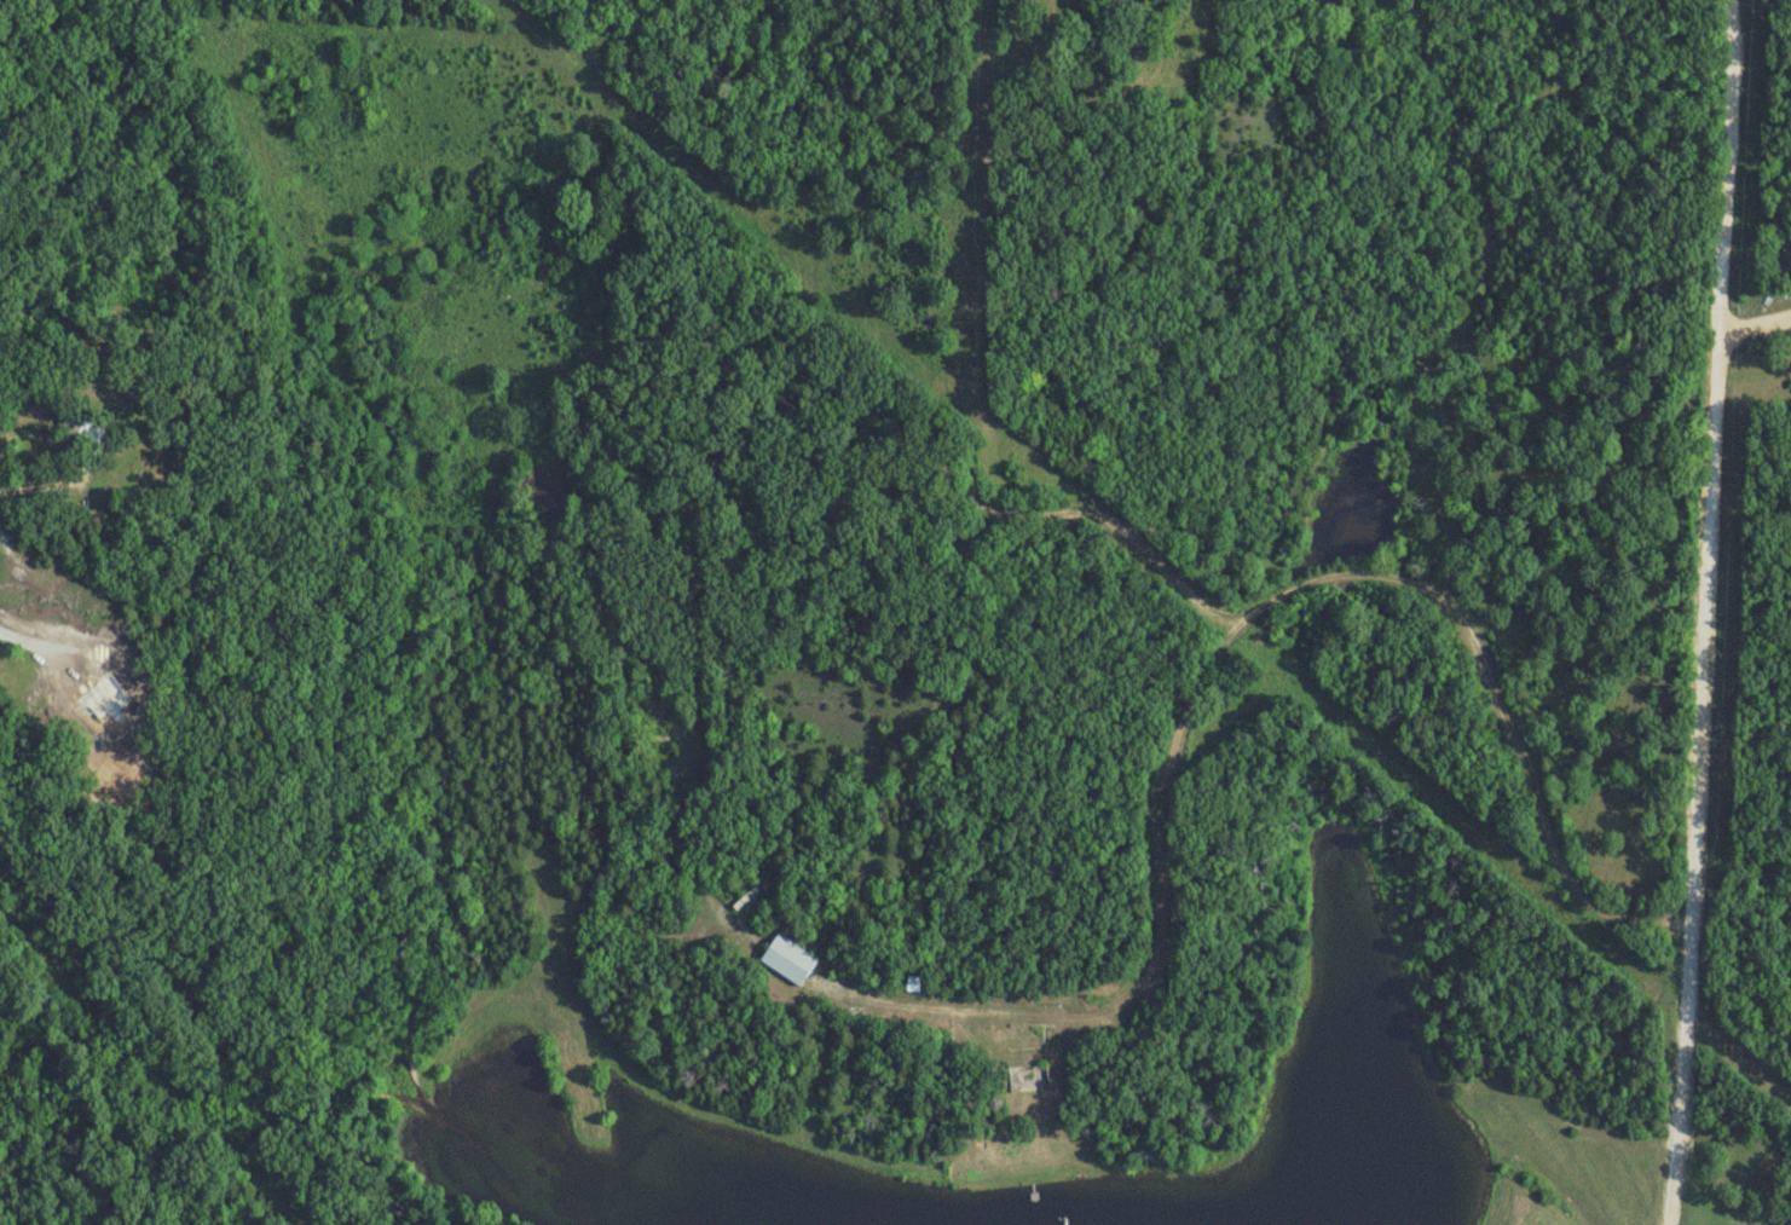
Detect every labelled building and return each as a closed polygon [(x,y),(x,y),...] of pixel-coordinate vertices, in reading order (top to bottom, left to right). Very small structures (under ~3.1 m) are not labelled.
[(1790,274),(1790,239),(1785,238),(1779,271),(1790,274)] [(819,960),(779,933),(760,960),(800,988),(819,960)] [(908,991),(921,991),(921,977),(908,977),(908,991)]
